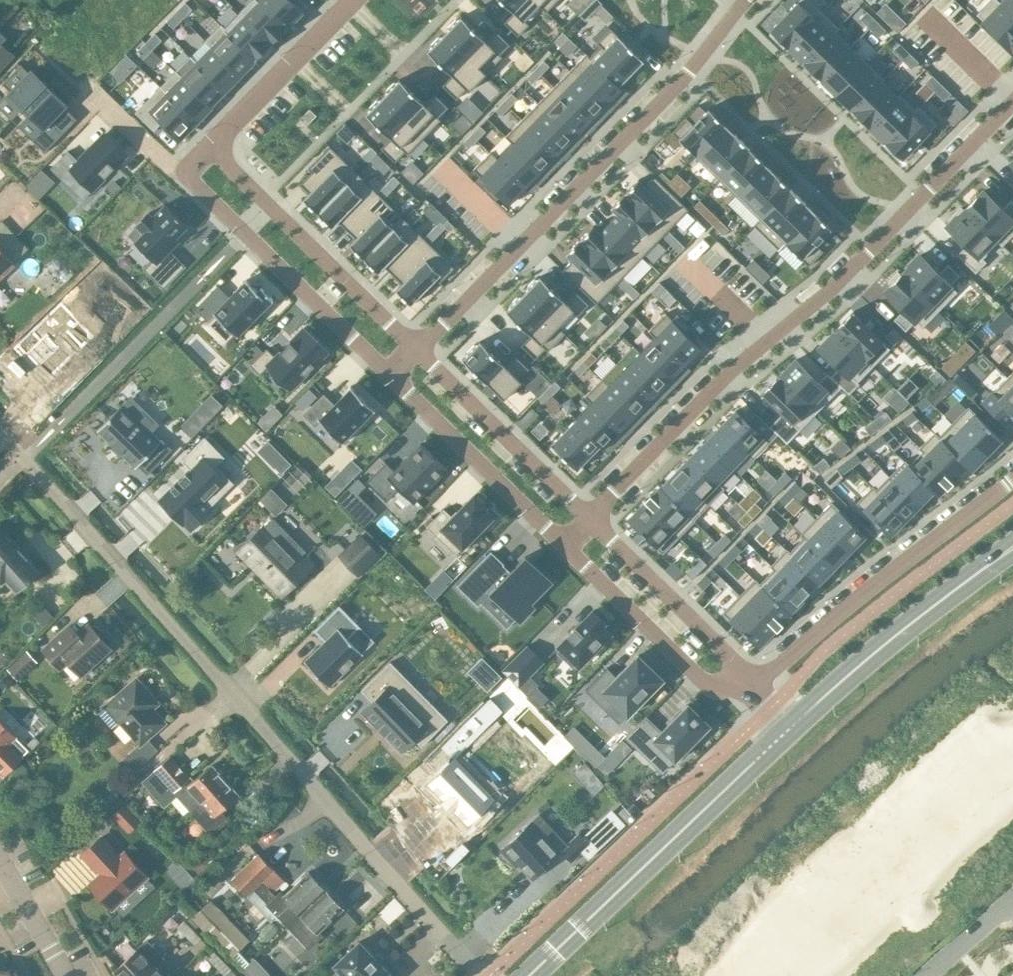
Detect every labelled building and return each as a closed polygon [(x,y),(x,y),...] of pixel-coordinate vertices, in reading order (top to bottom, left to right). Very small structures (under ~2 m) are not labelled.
[(239,12),(270,43),(285,28),(257,0),(251,0),(239,12)] [(285,28),(301,11),(290,0),(257,0),(285,28)] [(514,12),(504,22),(518,35),(527,25),(523,21),(539,4),(547,12),(547,11),(536,0),(502,0),(514,12)] [(547,11),(558,0),(536,0),(547,11)] [(588,6),(594,11),(602,3),(599,0),(593,0),(588,6)] [(770,34),(783,48),(785,45),(787,47),(822,12),(810,0),(800,0),(770,30),(772,32),(770,34)] [(977,15),(1011,49),(1012,47),(1012,17),(995,0),(991,0),(977,15)] [(1012,17),(1012,0),(1004,0),(1001,4),(997,0),(995,0),(1012,17)] [(185,2),(176,11),(183,18),(192,9),(185,2)] [(176,11),(166,21),(173,27),(183,18),(176,11)] [(221,23),(220,24),(255,58),(270,43),(239,12),(225,27),(221,23)] [(822,12),(787,47),(788,48),(788,47),(804,63),(838,27),(822,12)] [(867,12),(860,19),(869,28),(876,21),(867,12)] [(447,30),(444,33),(486,74),(503,57),(500,54),(509,44),(496,30),(486,40),(461,16),(457,20),(456,18),(446,28),(447,30)] [(876,21),(869,28),(879,38),(886,31),(876,21)] [(220,24),(205,40),(240,74),(255,58),(220,24)] [(838,27),(804,63),(820,79),(851,47),(835,31),(839,28),(838,27)] [(563,31),(554,40),(560,46),(569,37),(563,31)] [(155,33),(146,42),(153,49),(162,39),(155,33)] [(431,47),(427,50),(452,75),(442,84),(456,98),(466,88),(469,91),(486,74),(444,33),(440,37),(439,36),(429,46),(431,47)] [(587,53),(586,54),(627,94),(627,93),(619,85),(644,60),(618,34),(604,48),(601,45),(590,56),(587,53)] [(211,47),(197,62),(225,89),(240,74),(205,40),(204,41),(211,47)] [(14,54),(0,42),(0,69),(14,54)] [(146,42),(136,52),(143,58),(153,49),(146,42)] [(899,44),(892,51),(902,60),(909,53),(899,44)] [(851,47),(820,79),(821,79),(837,94),(868,63),(851,47)] [(909,53),(902,60),(912,69),(918,62),(909,53)] [(586,54),(570,70),(611,110),(627,94),(586,54)] [(190,55),(175,71),(210,105),(225,89),(197,62),(190,55)] [(543,60),(535,68),(541,74),(549,66),(543,60)] [(868,63),(837,94),(852,109),(852,110),(853,110),(884,79),(868,63)] [(20,68),(1,88),(9,95),(6,98),(3,101),(4,102),(2,104),(16,118),(19,115),(27,122),(24,125),(37,137),(32,143),(44,154),(62,135),(50,124),(67,106),(29,71),(26,74),(20,68)] [(535,68),(527,77),(533,82),(541,74),(535,68)] [(570,70),(554,86),(595,127),(611,110),(570,70)] [(175,71),(160,86),(195,120),(210,105),(175,71)] [(932,76),(925,83),(935,92),(941,85),(932,76)] [(386,93),(382,96),(424,137),(441,120),(438,117),(448,107),(434,93),(424,103),(399,79),(396,83),(394,81),(385,91),(386,93)] [(884,79),(853,110),(869,126),(900,95),(899,94),(896,98),(881,83),(884,80),(884,79)] [(941,85),(935,92),(944,101),(951,94),(941,85)] [(160,86),(135,111),(154,130),(163,120),(179,137),(195,120),(160,86)] [(554,86),(538,103),(579,143),(595,127),(554,86)] [(512,92),(503,101),(509,107),(517,98),(512,92)] [(900,95),(869,126),(870,127),(885,141),(884,142),(885,143),(920,108),(919,107),(916,110),(900,95)] [(369,110),(366,113),(390,138),(381,147),(395,161),(404,151),(407,154),(424,137),(382,96),(379,100),(377,99),(368,109),(369,110)] [(503,101),(495,109),(501,115),(509,107),(503,101)] [(538,103),(522,119),(563,159),(579,143),(538,103)] [(686,117),(672,131),(679,138),(695,154),(710,139),(719,148),(734,133),(708,108),(706,111),(699,104),(686,117)] [(310,108),(299,119),(306,125),(316,115),(310,108)] [(887,144),(885,147),(898,159),(900,157),(902,159),(937,124),(920,108),(885,143),(887,144)] [(522,119),(506,135),(547,175),(563,159),(522,119)] [(480,125),(472,133),(477,139),(486,131),(480,125)] [(68,150),(51,168),(62,178),(83,198),(92,189),(126,155),(104,133),(78,160),(68,150)] [(472,133),(463,142),(469,148),(477,139),(472,133)] [(710,139),(695,154),(720,179),(749,148),(734,133),(719,148),(710,139)] [(490,151),(490,152),(531,192),(538,184),(547,175),(506,135),(506,136),(512,142),(497,158),(490,151)] [(312,171),(300,183),(309,193),(303,199),(317,213),(357,172),(330,146),(308,168),(312,171)] [(371,147),(363,155),(369,161),(369,160),(377,152),(371,147)] [(749,148),(720,179),(735,194),(750,179),(760,188),(774,173),(749,148)] [(377,152),(369,160),(374,165),(382,157),(377,152)] [(490,152),(473,169),(480,175),(475,181),(494,199),(499,194),(509,204),(525,187),(530,192),(531,192),(490,152)] [(662,171),(656,177),(665,185),(671,180),(662,171)] [(357,172),(317,213),(332,227),(338,221),(347,229),(380,195),(383,198),(391,189),(385,184),(377,192),(357,172)] [(750,179),(735,194),(760,218),(790,188),(774,173),(760,188),(750,179)] [(394,175),(385,184),(391,189),(400,181),(394,175)] [(639,179),(624,193),(665,233),(668,230),(688,209),(654,175),(645,185),(639,179)] [(115,180),(107,188),(113,194),(121,186),(115,180)] [(671,180),(665,185),(673,194),(679,188),(671,180)] [(760,218),(754,225),(779,249),(800,227),(791,218),(805,203),(790,188),(760,218)] [(965,208),(1002,244),(1012,233),(1012,200),(1011,198),(1001,208),(983,190),(966,207),(965,208)] [(617,214),(608,222),(642,256),(662,236),(665,233),(624,193),(610,207),(617,214)] [(380,195),(347,229),(356,238),(349,244),(364,258),(403,218),(383,198),(380,195)] [(156,262),(148,271),(163,286),(184,265),(169,250),(179,239),(177,236),(187,225),(165,203),(152,216),(148,212),(136,224),(143,231),(134,240),(156,262)] [(800,227),(779,249),(779,250),(786,243),(809,265),(823,251),(816,244),(831,228),(805,203),(791,218),(800,227)] [(961,206),(947,220),(950,223),(947,225),(966,244),(957,254),(976,271),(1002,244),(965,208),(964,209),(961,206)] [(712,211),(706,217),(714,225),(720,219),(712,211)] [(445,217),(432,229),(438,235),(443,230),(446,227),(450,230),(454,226),(448,220),(445,217)] [(403,218),(364,258),(378,272),(384,266),(393,275),(427,240),(424,238),(403,218)] [(720,219),(714,225),(723,234),(728,228),(720,219)] [(593,225),(579,239),(620,279),(623,276),(642,256),(608,222),(600,231),(593,225)] [(427,240),(393,274),(402,283),(396,289),(411,304),(436,278),(440,282),(443,279),(454,267),(429,243),(438,235),(432,229),(424,238),(427,240)] [(665,233),(662,236),(671,244),(676,238),(668,230),(665,233)] [(676,238),(671,244),(679,252),(685,246),(676,238)] [(571,260),(562,269),(596,303),(617,282),(620,279),(579,239),(565,254),(571,260)] [(15,264),(13,262),(0,249),(0,278),(15,264)] [(56,253),(45,264),(66,285),(77,274),(56,253)] [(901,273),(938,309),(957,290),(950,284),(959,275),(948,263),(938,273),(919,254),(902,272),(902,273),(901,273)] [(750,261),(745,267),(753,275),(759,269),(750,261)] [(759,269),(753,275),(762,284),(767,278),(759,269)] [(890,285),(885,291),(903,309),(894,318),(906,330),(916,320),(922,326),(938,309),(901,273),(900,273),(898,271),(887,281),(890,284),(890,285)] [(526,289),(523,293),(557,327),(573,310),(577,315),(588,303),(575,290),(565,300),(540,275),(536,279),(535,278),(525,288),(526,289)] [(617,282),(625,289),(625,290),(631,284),(623,276),(620,279),(617,282)] [(218,285),(196,307),(209,320),(216,313),(238,334),(249,323),(252,326),(263,315),(260,311),(273,298),(261,286),(258,290),(246,278),(229,296),(218,285)] [(659,282),(651,290),(657,296),(665,287),(659,282)] [(631,284),(625,290),(634,298),(640,293),(631,284)] [(510,306),(506,310),(531,335),(521,345),(535,358),(545,348),(547,350),(564,333),(557,327),(523,293),(519,296),(518,295),(508,305),(510,306)] [(64,299),(18,341),(25,349),(20,353),(45,381),(88,343),(73,326),(82,319),(64,299)] [(853,311),(836,329),(873,365),(889,348),(883,342),(884,341),(883,339),(882,341),(853,313),(855,312),(853,311)] [(665,313),(649,329),(687,367),(688,367),(685,364),(701,347),(691,338),(694,335),(686,327),(683,330),(665,313)] [(623,319),(615,328),(620,333),(629,325),(623,319)] [(1004,333),(1010,338),(1012,335),(1012,324),(1004,333)] [(615,328),(606,336),(612,342),(620,333),(615,328)] [(268,346),(249,365),(261,377),(270,368),(291,388),(327,351),(304,329),(279,356),(268,346)] [(633,345),(633,346),(669,381),(672,377),(677,372),(680,375),(687,367),(649,329),(648,330),(655,336),(640,352),(633,345)] [(835,330),(819,346),(839,366),(830,375),(827,372),(841,386),(849,394),(859,383),(857,381),(873,365),(836,329),(834,330),(835,330)] [(606,336),(599,344),(605,349),(612,342),(606,336)] [(466,354),(462,359),(504,399),(521,381),(519,378),(529,368),(515,354),(505,364),(480,340),(476,344),(475,343),(465,353),(466,354)] [(633,346),(617,362),(655,400),(663,393),(660,390),(669,381),(633,346)] [(591,352),(583,360),(589,366),(597,357),(591,352)] [(779,375),(816,412),(841,386),(827,372),(818,381),(795,359),(780,375),(779,375)] [(583,360),(574,369),(580,374),(589,366),(583,360)] [(617,362),(601,378),(637,413),(645,404),(648,407),(655,400),(617,362)] [(936,369),(930,374),(939,383),(944,377),(936,369)] [(957,374),(952,380),(960,388),(966,382),(957,374)] [(779,375),(761,394),(762,395),(763,394),(782,412),(769,425),(777,433),(787,442),(816,412),(779,375)] [(982,403),(1004,425),(1012,416),(1012,382),(1008,377),(982,403)] [(601,378),(585,395),(624,432),(631,425),(628,422),(634,416),(637,413),(601,378)] [(555,380),(547,389),(552,394),(561,386),(555,380)] [(323,394),(303,415),(314,426),(319,421),(341,443),(343,442),(342,441),(342,440),(371,411),(373,409),(374,410),(375,409),(350,385),(350,386),(351,387),(347,391),(334,404),(323,394)] [(935,388),(926,396),(931,402),(932,402),(940,395),(935,388)] [(547,389),(538,397),(544,403),(552,394),(547,389)] [(591,402),(576,418),(605,446),(614,437),(617,440),(624,432),(585,395),(584,395),(591,402)] [(926,396),(917,403),(922,409),(931,402),(926,396)] [(122,404),(97,430),(112,445),(114,444),(120,450),(119,452),(135,468),(138,465),(148,474),(173,449),(161,437),(158,440),(146,428),(153,421),(142,410),(135,417),(122,404)] [(968,406),(952,422),(985,454),(1001,438),(968,406)] [(737,409),(721,425),(754,457),(777,433),(755,412),(747,420),(737,409)] [(883,411),(874,418),(879,424),(888,417),(883,411)] [(912,411),(902,418),(907,424),(917,417),(912,411)] [(576,418),(550,443),(577,469),(601,444),(604,447),(605,446),(576,418)] [(874,418),(864,425),(869,431),(879,424),(874,418)] [(934,431),(934,432),(971,469),(985,454),(952,422),(939,436),(934,431)] [(721,425),(706,441),(735,470),(750,455),(753,458),(754,457),(721,425)] [(888,429),(879,436),(884,442),(893,435),(888,429)] [(934,432),(919,447),(952,479),(966,465),(971,469),(934,432)] [(879,436),(869,443),(874,449),(884,442),(879,436)] [(191,469),(160,500),(172,512),(174,513),(173,514),(174,515),(175,514),(176,516),(177,517),(179,518),(179,519),(183,523),(184,522),(191,528),(208,511),(208,512),(211,509),(209,507),(234,483),(216,466),(225,457),(204,437),(181,460),(191,469)] [(706,441),(691,456),(724,488),(721,484),(735,470),(706,441)] [(386,462),(367,481),(386,501),(399,488),(413,502),(447,468),(421,443),(394,470),(386,462)] [(905,460),(904,460),(938,493),(952,479),(919,447),(923,452),(910,465),(906,461),(905,460)] [(855,453),(846,460),(851,467),(860,460),(855,453)] [(691,456),(676,472),(709,504),(724,488),(691,456)] [(823,456),(814,463),(819,470),(828,463),(823,456)] [(846,460),(836,467),(841,474),(851,467),(846,460)] [(904,460),(890,475),(919,504),(933,490),(937,494),(938,493),(904,460)] [(660,486),(695,520),(694,518),(709,504),(676,472),(661,486),(660,486)] [(785,472),(777,480),(783,486),(791,477),(785,472)] [(873,485),(872,486),(905,518),(919,504),(890,475),(876,489),(873,485)] [(358,478),(337,499),(350,512),(363,499),(358,494),(366,486),(358,478)] [(777,480),(768,489),(774,494),(783,486),(777,480)] [(795,482),(787,490),(793,496),(801,488),(795,482)] [(660,486),(644,502),(679,536),(695,520),(660,486)] [(872,486),(856,502),(889,534),(905,518),(872,486)] [(787,490),(779,499),(785,504),(793,496),(787,490)] [(444,508),(427,526),(455,554),(491,517),(482,508),(485,505),(473,495),(452,516),(444,508)] [(831,501),(815,517),(849,550),(865,534),(831,501)] [(644,502),(628,519),(657,547),(663,553),(679,536),(644,502)] [(755,502),(747,511),(753,517),(761,508),(755,502)] [(747,511),(739,519),(744,525),(753,517),(747,511)] [(765,513),(757,521),(763,527),(771,518),(765,513)] [(255,534),(241,548),(255,562),(261,568),(258,571),(282,594),(286,590),(291,590),(298,583),(298,578),(315,562),(304,551),(306,550),(273,517),(263,527),(255,534)] [(815,517),(800,533),(834,566),(849,550),(815,517)] [(757,521),(749,530),(755,535),(763,527),(757,521)] [(0,526),(0,583),(1,583),(6,579),(15,590),(37,570),(0,526)] [(725,533),(716,542),(722,548),(731,539),(725,533)] [(785,548),(819,581),(834,566),(800,533),(799,533),(803,537),(789,551),(785,548)] [(359,535),(340,556),(358,575),(377,554),(359,535)] [(716,542),(708,550),(714,556),(722,548),(716,542)] [(735,544),(727,552),(733,558),(741,549),(735,544)] [(785,548),(770,564),(804,597),(819,581),(785,548)] [(490,550),(456,585),(477,605),(490,592),(519,620),(533,606),(530,602),(551,581),(533,563),(528,568),(520,560),(510,569),(490,550)] [(727,552),(719,561),(724,566),(733,558),(727,552)] [(695,564),(687,572),(693,578),(701,569),(695,564)] [(755,579),(754,580),(789,613),(790,613),(789,612),(804,597),(770,564),(769,565),(772,568),(759,582),(755,579)] [(705,574),(697,582),(703,588),(711,579),(705,574)] [(754,580),(740,595),(774,629),(789,613),(754,580)] [(740,595),(723,612),(758,646),(774,629),(740,595)] [(40,606),(33,613),(44,625),(51,618),(40,606)] [(326,641),(305,661),(329,686),(363,652),(348,637),(359,626),(338,606),(314,629),(326,641)] [(569,635),(555,649),(575,669),(588,655),(590,658),(604,644),(601,641),(610,633),(601,624),(604,622),(593,611),(577,627),(575,626),(568,633),(569,635)] [(91,627),(88,624),(70,641),(62,632),(44,649),(60,667),(68,660),(80,675),(110,648),(101,637),(103,636),(103,631),(97,625),(93,625),(91,627)] [(527,645),(503,670),(528,695),(538,684),(530,675),(543,661),(527,645)] [(27,651),(8,668),(18,679),(37,661),(27,651)] [(607,665),(584,689),(619,722),(662,678),(638,655),(618,675),(607,665)] [(372,700),(361,711),(400,752),(412,741),(419,749),(448,720),(398,669),(390,661),(361,690),(369,697),(372,700)] [(136,678),(98,712),(112,727),(119,721),(140,744),(123,758),(134,771),(158,750),(148,738),(165,722),(144,699),(150,694),(136,678)] [(505,684),(495,693),(500,698),(510,689),(505,684)] [(490,698),(427,760),(439,773),(436,776),(427,784),(443,800),(442,800),(443,801),(450,808),(451,809),(451,808),(467,824),(470,827),(505,792),(476,762),(463,749),(503,711),(490,698)] [(646,716),(626,737),(650,760),(662,748),(675,761),(710,725),(688,703),(661,731),(646,716)] [(4,774),(28,749),(0,721),(0,770),(4,774)] [(622,739),(597,765),(607,774),(632,749),(622,739)] [(193,814),(228,782),(213,765),(195,781),(191,776),(189,777),(171,756),(143,781),(165,805),(176,795),(193,814)] [(228,782),(193,814),(212,834),(228,819),(220,810),(239,793),(228,782)] [(124,804),(113,815),(128,831),(139,820),(124,804)] [(531,822),(501,850),(515,865),(519,862),(532,877),(559,852),(562,850),(571,860),(581,851),(581,850),(590,860),(626,824),(613,810),(584,839),(579,834),(568,844),(540,813),(531,822)] [(101,836),(82,854),(100,874),(89,884),(112,908),(113,907),(120,916),(154,883),(124,851),(119,856),(101,836)] [(278,915),(288,925),(326,890),(320,883),(321,879),(315,872),(311,874),(309,872),(284,895),(281,891),(276,895),(273,892),(285,880),(259,853),(230,881),(246,898),(254,889),(278,915)] [(185,870),(177,877),(180,881),(185,886),(193,879),(185,870)] [(332,896),(326,890),(288,925),(299,936),(309,947),(322,935),(319,932),(343,908),(341,906),(343,901),(337,895),(332,896)] [(212,899),(192,917),(231,958),(250,939),(212,899)] [(187,935),(194,928),(184,919),(177,926),(187,935)] [(202,937),(194,928),(187,935),(195,944),(202,937)] [(120,975),(144,975),(157,964),(155,962),(161,956),(146,941),(115,970),(120,975)] [(359,941),(334,965),(345,975),(392,975),(359,941)] [(217,966),(224,959),(215,950),(208,957),(217,966)] [(242,969),(249,975),(250,975),(262,965),(255,957),(242,969)] [(232,968),(224,959),(217,966),(225,975),(232,968)] [(820,975),(857,975),(843,961),(828,974),(826,971),(820,975)] [(157,964),(144,975),(168,975),(157,964)]
